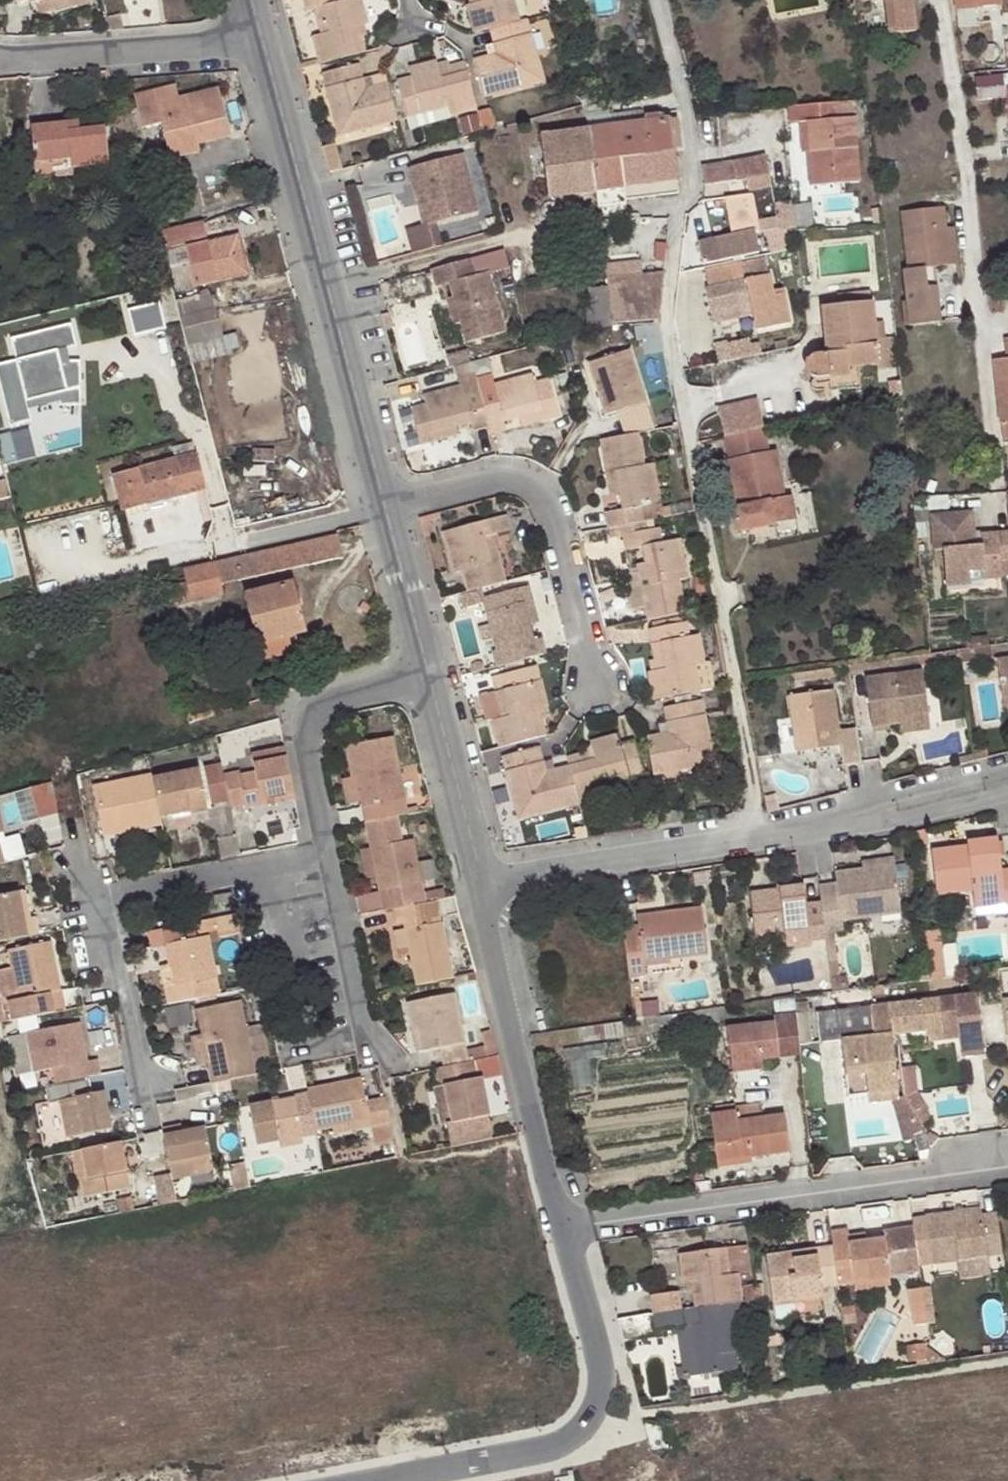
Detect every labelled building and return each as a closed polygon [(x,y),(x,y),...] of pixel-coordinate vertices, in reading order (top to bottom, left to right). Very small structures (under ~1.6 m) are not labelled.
[(68,8),(66,0),(46,0),(49,13),(68,8)] [(68,8),(88,3),(87,0),(66,0),(68,8)] [(319,64),(365,52),(360,37),(357,25),(363,24),(367,23),(361,0),(346,0),(341,1),(341,0),(302,0),(304,11),(314,8),(320,34),(312,36),(319,64)] [(472,33),(489,29),(519,21),(514,0),(473,0),(474,4),(469,4),(465,6),(472,33)] [(845,16),(854,16),(852,0),(843,0),(845,16)] [(888,33),(915,31),(912,0),(885,0),(888,33)] [(958,27),(976,26),(974,6),(1000,5),(1000,0),(954,0),(958,27)] [(543,82),(526,19),(519,21),(489,29),(492,44),(496,54),(487,57),(473,59),(483,97),(543,82)] [(366,36),(363,24),(357,25),(360,37),(366,36)] [(496,54),(492,44),(484,46),(487,57),(496,54)] [(476,109),(464,64),(449,68),(438,71),(436,65),(436,62),(408,68),(411,77),(396,80),(406,117),(446,107),(449,115),(476,109)] [(438,71),(449,68),(448,62),(436,65),(438,71)] [(397,120),(388,85),(374,89),(365,91),(362,79),(359,64),(321,73),(337,136),(397,120)] [(974,75),(976,100),(1006,98),(1007,112),(1007,111),(1007,72),(974,75)] [(365,91),(374,89),(371,77),(362,79),(365,91)] [(169,158),(192,152),(190,146),(200,143),(231,136),(219,91),(176,101),(173,87),(132,97),(140,129),(161,124),(169,158)] [(833,120),(832,103),(789,106),(790,124),(799,123),(806,122),(808,151),(811,186),(859,182),(854,119),(833,120)] [(483,132),(492,130),(488,110),(477,112),(483,132)] [(641,116),(640,112),(585,120),(588,131),(641,123),(641,116)] [(641,123),(588,131),(592,158),(619,155),(672,149),(669,130),(678,129),(677,117),(660,120),(659,112),(644,115),(646,123),(641,123)] [(78,120),(67,121),(68,130),(79,128),(78,120)] [(67,121),(31,125),(33,163),(70,159),(71,168),(108,164),(104,126),(79,128),(68,130),(67,121)] [(806,122),(799,123),(801,151),(808,151),(806,122)] [(680,148),(678,129),(669,130),(672,149),(680,148)] [(592,158),(588,131),(539,137),(547,198),(595,190),(592,158)] [(190,146),(192,152),(201,149),(200,143),(190,146)] [(678,193),(672,149),(619,155),(623,188),(661,182),(663,195),(678,193)] [(431,226),(476,213),(460,155),(405,170),(409,187),(419,184),(431,226)] [(595,190),(597,205),(625,203),(625,200),(623,188),(619,155),(592,158),(595,190)] [(764,156),(703,167),(704,179),(704,185),(727,182),(747,179),(749,190),(769,185),(764,156)] [(70,159),(33,163),(34,179),(71,175),(71,168),(70,159)] [(729,194),(749,190),(747,179),(727,182),(729,194)] [(419,184),(409,187),(421,228),(431,226),(419,184)] [(770,191),(751,195),(754,208),(756,208),(763,230),(776,227),(770,191)] [(369,198),(380,255),(408,250),(396,192),(369,198)] [(729,216),(755,210),(754,208),(751,195),(751,194),(726,197),(729,216)] [(903,270),(908,327),(940,323),(937,286),(925,288),(924,267),(935,266),(950,265),(946,227),(944,207),(901,211),(908,269),(903,270)] [(202,222),(162,231),(176,290),(217,280),(213,264),(219,263),(218,253),(210,255),(202,222)] [(956,226),(946,227),(950,265),(959,265),(956,226)] [(754,232),(698,244),(703,265),(759,252),(754,232)] [(635,257),(604,261),(606,280),(637,277),(635,257)] [(472,276),(467,259),(429,270),(434,287),(447,284),(451,297),(458,323),(464,343),(503,332),(486,272),(472,276)] [(710,312),(739,305),(751,302),(753,315),(756,330),(789,322),(783,293),(773,296),(768,276),(745,282),(741,262),(705,270),(709,289),(706,290),(710,312)] [(925,288),(937,286),(935,266),(924,267),(925,288)] [(662,281),(663,274),(637,277),(606,280),(607,285),(662,281)] [(662,281),(607,285),(607,287),(611,325),(658,324),(660,303),(662,281)] [(591,290),(595,330),(611,325),(607,287),(591,290)] [(852,305),(837,306),(828,307),(831,335),(824,336),(826,354),(819,355),(814,355),(811,356),(808,358),(806,362),(806,365),(806,368),(807,371),(809,373),(812,376),(815,377),(829,375),(847,373),(847,367),(857,366),(877,364),(877,370),(895,368),(892,338),(873,340),(869,290),(851,292),(852,305)] [(836,293),(837,306),(852,305),(851,292),(836,293)] [(201,313),(213,310),(209,295),(177,304),(181,319),(201,313)] [(458,323),(451,297),(445,299),(452,325),(458,323)] [(134,333),(164,326),(158,301),(128,308),(134,333)] [(751,302),(739,305),(742,318),(753,315),(751,302)] [(831,335),(828,307),(821,307),(824,336),(831,335)] [(221,335),(214,310),(201,313),(207,338),(221,335)] [(201,313),(181,319),(187,343),(207,338),(201,313)] [(10,336),(15,359),(0,362),(0,379),(9,420),(85,403),(75,358),(67,323),(10,336)] [(717,344),(720,360),(754,352),(751,336),(717,344)] [(604,414),(619,409),(630,405),(646,401),(630,349),(587,362),(604,414)] [(994,361),(1001,423),(1007,423),(1007,360),(994,361)] [(474,373),(471,362),(464,364),(467,375),(474,373)] [(860,388),(857,366),(847,367),(847,373),(829,375),(830,391),(860,388)] [(437,371),(417,377),(419,385),(440,379),(437,371)] [(462,387),(477,383),(474,373),(467,375),(460,377),(462,387)] [(488,426),(490,434),(505,429),(502,420),(518,417),(529,414),(531,423),(558,416),(549,380),(534,383),(532,375),(494,385),(496,394),(481,397),(488,426)] [(481,397),(477,383),(462,387),(422,396),(425,405),(410,409),(420,443),(447,437),(445,427),(455,426),(470,421),(472,431),(488,426),(481,397)] [(630,405),(619,409),(621,418),(633,414),(630,405)] [(520,426),(531,423),(529,414),(518,417),(520,426)] [(445,427),(447,437),(457,434),(455,426),(445,427)] [(764,427),(724,436),(730,461),(727,461),(737,506),(731,507),(736,532),(796,518),(791,496),(785,497),(775,451),(769,452),(764,427)] [(637,433),(599,440),(608,486),(618,483),(619,493),(623,509),(604,512),(608,527),(645,519),(641,505),(660,502),(652,464),(643,465),(637,433)] [(176,459),(112,475),(121,509),(205,488),(205,486),(196,451),(204,450),(202,440),(173,448),(176,459)] [(196,451),(205,486),(213,485),(204,450),(196,451)] [(618,483),(608,486),(609,495),(619,493),(618,483)] [(8,486),(0,488),(0,497),(0,499),(10,496),(8,486)] [(1001,559),(998,532),(981,534),(983,544),(975,545),(968,546),(967,537),(974,537),(971,512),(932,517),(936,551),(944,550),(948,586),(972,583),(971,569),(985,568),(986,577),(1003,575),(1001,559)] [(222,513),(208,517),(212,538),(227,535),(222,513)] [(462,568),(468,590),(504,581),(495,547),(488,549),(484,535),(495,534),(509,529),(505,514),(443,531),(453,570),(462,568)] [(638,574),(647,618),(683,612),(677,579),(686,578),(679,539),(661,543),(659,528),(622,534),(625,550),(642,547),(645,563),(647,573),(638,574)] [(496,534),(507,573),(519,570),(508,531),(496,534)] [(998,532),(1001,559),(1007,558),(1007,531),(998,532)] [(256,553),(182,570),(185,583),(162,588),(166,606),(223,594),(220,584),(342,557),(337,534),(256,553)] [(499,546),(495,534),(484,535),(488,549),(495,547),(499,546)] [(134,576),(130,558),(91,567),(96,585),(134,576)] [(636,563),(638,574),(647,573),(645,563),(636,563)] [(33,588),(35,599),(46,596),(42,580),(31,582),(33,588)] [(293,581),(243,593),(258,660),(293,653),(289,636),(306,632),(293,581)] [(528,585),(483,597),(499,665),(514,660),(531,657),(545,653),(541,637),(533,639),(528,624),(526,613),(535,611),(528,585)] [(480,598),(478,591),(470,593),(472,600),(480,598)] [(535,611),(526,613),(528,624),(537,622),(535,611)] [(647,672),(653,700),(701,691),(695,664),(703,663),(698,635),(689,636),(686,621),(648,629),(655,659),(649,660),(651,671),(647,672)] [(514,660),(516,671),(534,666),(531,657),(514,660)] [(998,659),(1003,698),(1007,697),(1007,657),(998,659)] [(471,668),(473,671),(484,668),(483,666),(483,663),(481,662),(480,661),(477,660),(474,661),(472,662),(471,665),(471,668)] [(701,691),(713,689),(709,661),(703,663),(695,664),(701,691)] [(493,718),(499,746),(546,734),(542,718),(549,717),(537,665),(534,666),(516,671),(499,675),(504,689),(479,694),(485,720),(493,718)] [(871,727),(901,723),(899,717),(929,713),(922,670),(865,678),(871,727)] [(861,763),(856,728),(839,730),(834,690),(789,696),(796,752),(840,746),(843,765),(861,763)] [(660,736),(646,738),(653,774),(713,762),(700,699),(664,706),(667,722),(669,734),(660,736)] [(899,717),(901,723),(901,733),(931,729),(929,713),(899,717)] [(657,724),(660,736),(669,734),(667,722),(657,724)] [(360,802),(364,823),(407,814),(405,810),(391,736),(344,746),(350,777),(355,776),(360,802)] [(581,754),(566,757),(569,767),(579,803),(606,796),(603,785),(643,776),(634,740),(620,744),(618,736),(589,742),(591,745),(592,751),(581,754)] [(579,747),(581,754),(592,751),(591,745),(579,747)] [(518,818),(579,803),(569,767),(552,770),(544,773),(541,762),(538,747),(503,755),(518,818)] [(293,791),(284,748),(251,754),(255,772),(239,776),(238,773),(224,776),(229,801),(230,806),(244,803),(245,809),(261,806),(259,798),(293,791)] [(974,760),(973,753),(957,757),(959,764),(974,760)] [(544,773),(552,770),(550,759),(541,762),(544,773)] [(224,776),(222,764),(204,767),(211,804),(229,801),(224,776)] [(199,768),(152,777),(160,817),(190,810),(191,814),(207,811),(199,768)] [(152,777),(151,774),(92,786),(101,832),(126,828),(127,833),(161,825),(160,817),(152,777)] [(348,805),(360,802),(355,776),(350,777),(342,778),(348,805)] [(58,813),(51,781),(29,787),(38,819),(58,813)] [(261,806),(295,799),(293,791),(259,798),(261,806)] [(414,822),(434,818),(432,809),(412,813),(414,822)] [(649,816),(649,828),(663,826),(660,812),(649,816)] [(393,909),(425,903),(423,895),(421,883),(435,880),(431,860),(417,862),(412,840),(400,842),(395,817),(366,822),(370,847),(376,878),(379,893),(382,908),(383,911),(393,909)] [(126,828),(101,832),(102,838),(127,833),(126,828)] [(11,860),(3,833),(0,833),(0,848),(4,862),(11,860)] [(1001,870),(997,837),(967,840),(968,847),(932,850),(937,895),(973,891),(974,895),(1005,892),(1006,905),(1007,914),(1007,869),(1001,870)] [(376,878),(370,847),(361,849),(367,879),(376,878)] [(861,861),(862,869),(894,865),(893,857),(861,861)] [(837,884),(820,886),(822,903),(825,933),(833,933),(844,931),(843,919),(900,914),(894,865),(862,869),(835,871),(837,884)] [(788,890),(775,891),(748,893),(753,936),(808,929),(809,940),(826,938),(825,933),(822,903),(805,905),(804,887),(788,890)] [(24,890),(18,891),(23,919),(29,918),(24,890)] [(38,934),(35,916),(29,918),(23,919),(18,891),(0,895),(0,942),(38,934)] [(423,895),(425,903),(435,901),(445,899),(443,891),(423,895)] [(1005,892),(974,895),(975,908),(1006,905),(1005,892)] [(229,893),(212,896),(213,904),(223,901),(224,904),(231,903),(229,893)] [(382,908),(379,893),(358,897),(360,913),(382,908)] [(425,903),(393,909),(396,927),(403,925),(431,918),(439,918),(435,901),(425,903)] [(638,925),(623,927),(629,977),(645,975),(644,966),(643,959),(669,956),(669,958),(707,954),(702,908),(636,917),(638,925)] [(235,914),(213,919),(216,934),(238,930),(235,914)] [(431,918),(403,925),(404,930),(433,925),(431,918)] [(409,954),(416,986),(452,979),(441,922),(433,925),(404,930),(409,954)] [(397,957),(409,954),(404,930),(392,932),(397,957)] [(929,963),(943,961),(940,932),(926,934),(929,963)] [(826,938),(828,961),(836,960),(833,933),(825,933),(826,938)] [(164,989),(167,1005),(219,995),(207,935),(165,944),(169,966),(174,988),(164,989)] [(11,1021),(54,1013),(50,992),(61,991),(51,941),(8,950),(18,999),(6,1002),(11,1021)] [(669,956),(643,959),(644,966),(670,963),(669,958),(669,956)] [(931,979),(945,977),(943,961),(929,963),(931,979)] [(160,967),(164,989),(174,988),(169,966),(160,967)] [(630,986),(634,1020),(643,1019),(638,985),(630,986)] [(468,1062),(466,1051),(454,992),(406,1002),(409,1022),(413,1021),(419,1052),(439,1047),(443,1067),(468,1062)] [(975,992),(871,1006),(875,1037),(891,1034),(891,1035),(925,1031),(927,1041),(959,1037),(961,1055),(984,1052),(975,992)] [(207,1063),(211,1083),(228,1079),(255,1074),(240,1000),(196,1009),(201,1037),(207,1063)] [(871,1006),(816,1014),(820,1043),(841,1040),(849,1097),(869,1094),(898,1090),(891,1035),(891,1034),(875,1037),(871,1006)] [(761,1058),(800,1053),(796,1013),(773,1015),(775,1021),(727,1027),(731,1063),(761,1058)] [(413,1021),(409,1022),(414,1052),(419,1052),(413,1021)] [(52,1069),(55,1084),(100,1075),(96,1059),(85,1062),(78,1022),(25,1033),(32,1073),(52,1069)] [(468,1062),(497,1057),(490,1031),(480,1033),(485,1048),(466,1051),(468,1062)] [(708,1032),(689,1035),(690,1047),(709,1045),(708,1032)] [(198,1065),(207,1063),(201,1037),(193,1038),(198,1065)] [(452,1124),(448,1124),(453,1147),(493,1140),(488,1116),(489,1116),(481,1077),(501,1073),(497,1057),(468,1062),(443,1067),(434,1069),(438,1087),(444,1086),(452,1124)] [(761,1058),(731,1063),(733,1072),(763,1068),(761,1058)] [(742,1075),(733,1077),(734,1087),(743,1086),(742,1075)] [(361,1078),(307,1089),(308,1095),(315,1130),(331,1126),(368,1119),(370,1127),(389,1123),(384,1099),(365,1103),(361,1078)] [(103,1090),(58,1100),(65,1138),(111,1129),(103,1090)] [(898,1090),(869,1094),(870,1103),(900,1100),(898,1090)] [(271,1102),(281,1100),(279,1093),(270,1095),(271,1102)] [(301,1136),(316,1134),(315,1130),(308,1095),(281,1100),(271,1102),(248,1106),(256,1145),(279,1140),(301,1136)] [(734,1107),(735,1111),(736,1120),(762,1116),(760,1103),(734,1107)] [(736,1120),(735,1111),(710,1114),(716,1161),(751,1156),(789,1152),(784,1113),(762,1116),(736,1120)] [(333,1135),(370,1127),(368,1119),(331,1126),(333,1135)] [(182,1123),(160,1128),(170,1174),(171,1179),(213,1171),(205,1127),(182,1131),(182,1123)] [(373,1143),(392,1139),(389,1123),(370,1127),(373,1143)] [(929,1149),(925,1132),(914,1135),(918,1151),(929,1149)] [(303,1143),(301,1136),(279,1140),(280,1147),(303,1143)] [(130,1188),(121,1141),(81,1149),(87,1179),(79,1180),(82,1198),(130,1188)] [(81,1149),(73,1151),(79,1180),(87,1179),(81,1149)] [(751,1156),(716,1161),(717,1167),(752,1162),(751,1156)] [(236,1189),(250,1187),(245,1162),(230,1166),(236,1189)] [(171,1179),(170,1174),(153,1177),(158,1204),(175,1202),(171,1179)] [(988,1256),(1002,1254),(996,1213),(981,1215),(981,1211),(912,1219),(913,1227),(918,1264),(958,1259),(988,1256)] [(848,1229),(831,1232),(833,1246),(838,1284),(890,1276),(890,1274),(919,1270),(918,1264),(913,1227),(883,1231),(884,1238),(864,1241),(850,1243),(849,1235),(848,1229)] [(850,1243),(864,1241),(863,1234),(849,1235),(850,1243)] [(756,1299),(755,1283),(739,1285),(737,1273),(750,1272),(746,1245),(679,1253),(683,1282),(686,1280),(691,1280),(693,1290),(695,1307),(681,1309),(678,1291),(651,1294),(653,1313),(617,1317),(623,1341),(656,1337),(655,1330),(692,1325),(699,1324),(701,1343),(695,1343),(699,1375),(738,1370),(735,1351),(744,1350),(738,1308),(737,1301),(756,1299)] [(833,1246),(766,1255),(772,1300),(823,1293),(822,1286),(838,1284),(833,1246)] [(958,1259),(961,1278),(990,1274),(988,1256),(958,1259)] [(890,1276),(854,1282),(855,1289),(891,1285),(890,1276)] [(930,1286),(922,1287),(924,1307),(932,1307),(930,1286)] [(907,1289),(912,1325),(927,1323),(924,1307),(922,1287),(907,1289)] [(823,1293),(772,1300),(773,1306),(823,1299),(823,1293)] [(738,1308),(757,1306),(756,1299),(737,1301),(738,1308)] [(699,1324),(692,1325),(695,1343),(701,1343),(699,1324)] [(677,1377),(699,1375),(695,1343),(678,1345),(681,1366),(676,1366),(677,1377)]
